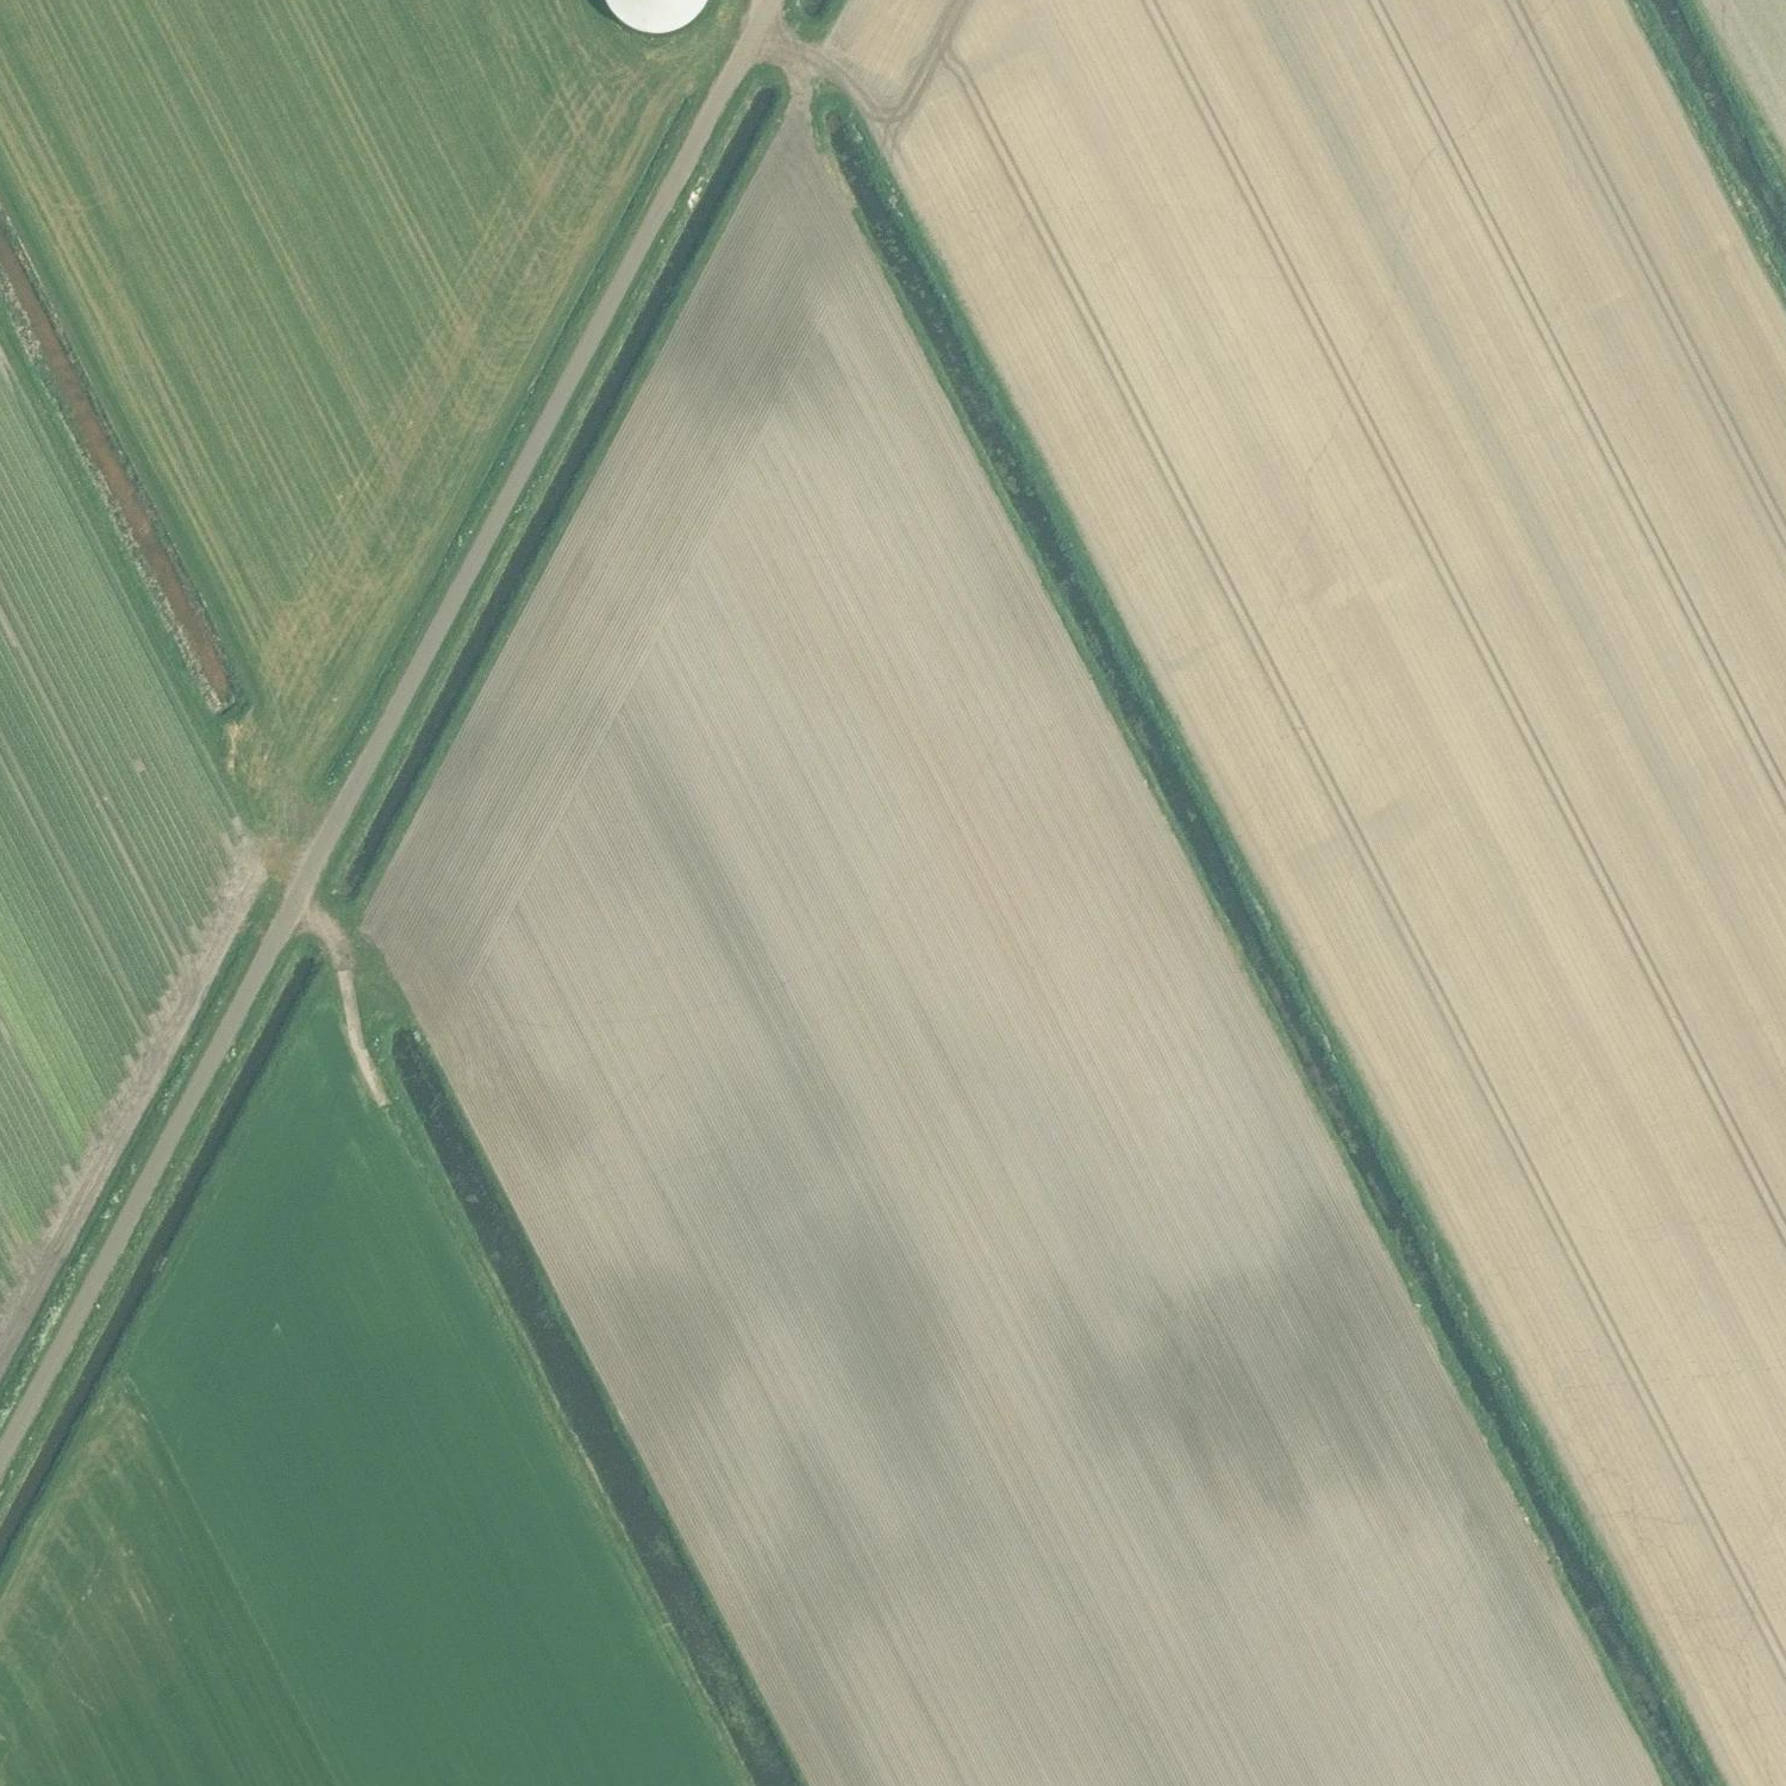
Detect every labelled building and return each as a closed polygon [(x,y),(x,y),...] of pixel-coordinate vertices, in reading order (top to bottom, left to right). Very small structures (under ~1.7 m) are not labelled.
[(616,18),(617,19),(623,26),(631,33),(639,38),(648,41),(658,43),(667,43),(677,42),(686,38),(695,34),(702,28),(709,20),(714,12),(717,3),(718,0),(609,0),(612,9),(616,18)]
